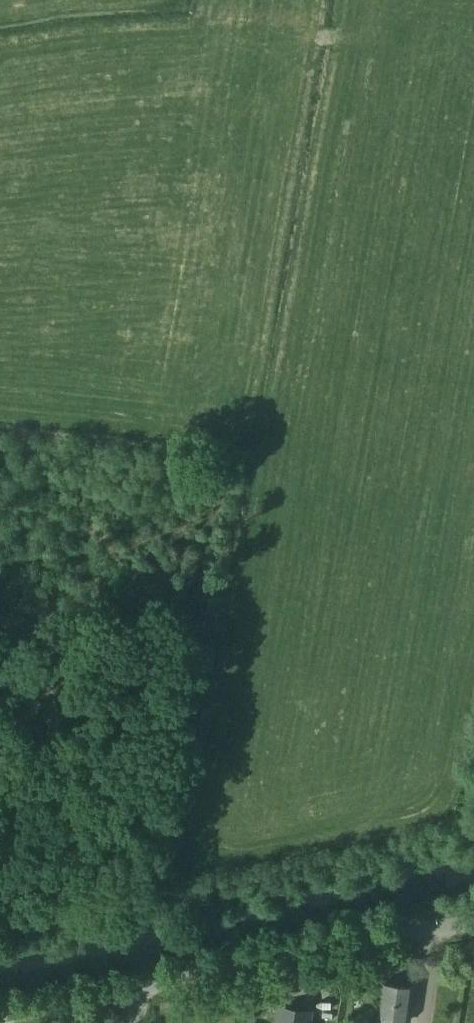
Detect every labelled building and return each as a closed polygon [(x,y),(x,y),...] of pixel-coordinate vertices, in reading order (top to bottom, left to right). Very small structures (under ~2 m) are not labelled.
[(410,989),(383,985),(378,1020),(383,1021),(383,1022),(406,1022),(410,989)] [(308,1018),(280,1014),(278,1022),(307,1022),(308,1018)]
